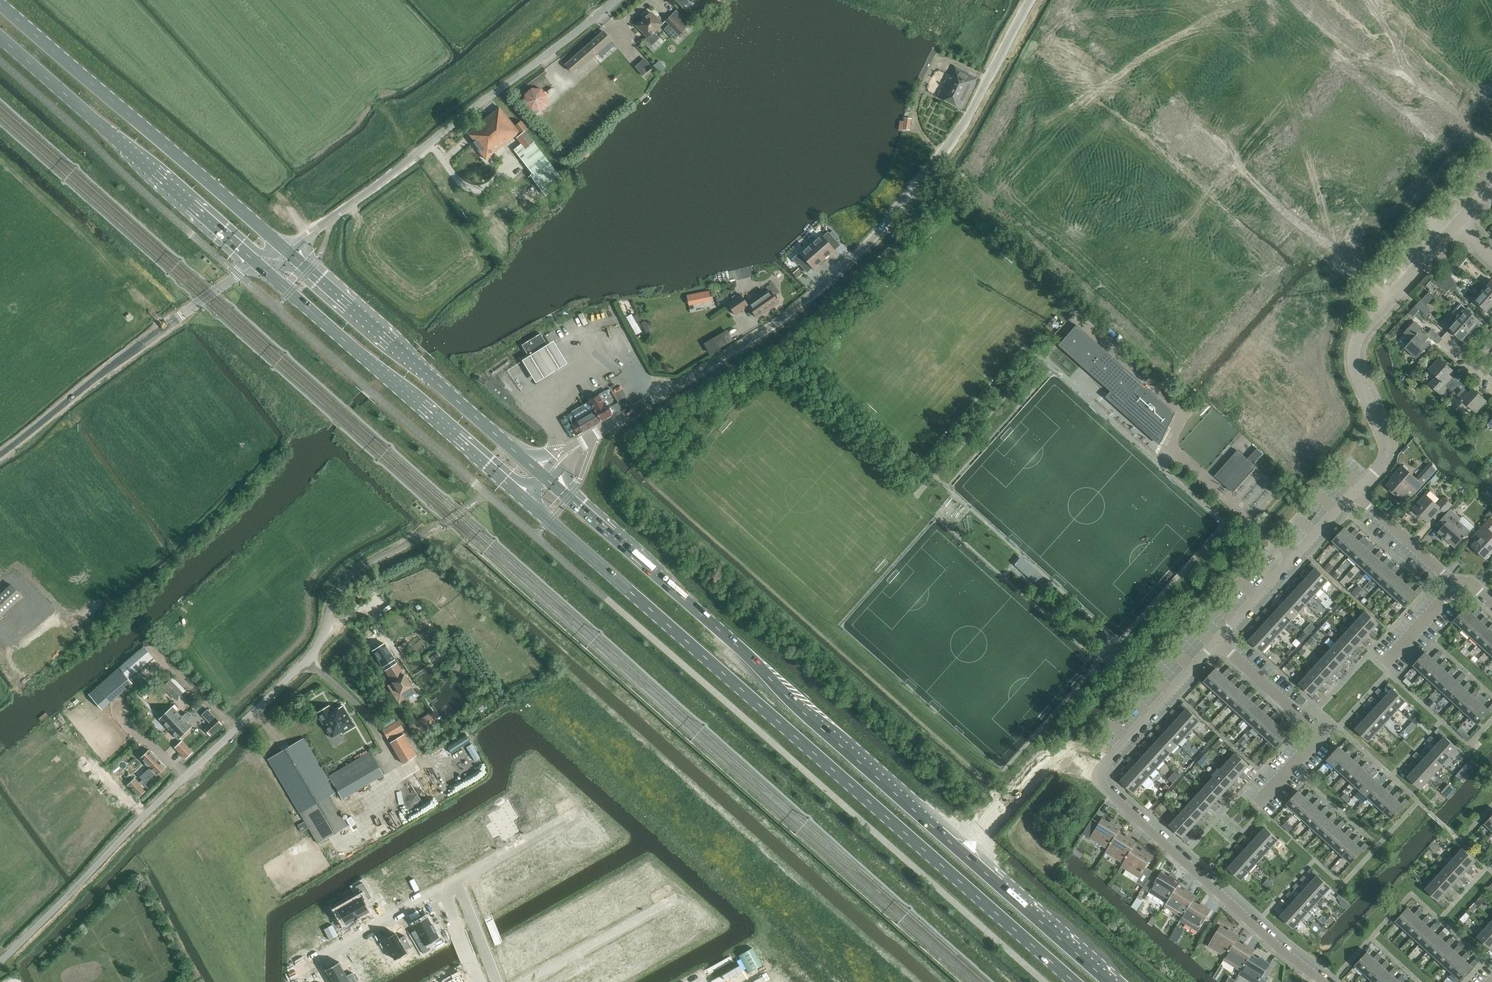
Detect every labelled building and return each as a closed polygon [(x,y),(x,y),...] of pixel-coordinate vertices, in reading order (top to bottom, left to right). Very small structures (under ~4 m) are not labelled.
[(650,12),(636,25),(647,37),(645,39),(651,45),(658,38),(652,32),(661,24),(650,12)] [(671,15),(665,21),(669,24),(679,35),(685,30),(671,15)] [(574,57),(565,64),(570,69),(572,72),(578,67),(579,69),(598,53),(597,52),(611,40),(603,31),(574,57)] [(938,96),(962,107),(977,78),(954,67),(950,75),(948,74),(938,96)] [(531,88),(525,95),(524,103),(530,110),(541,111),(546,105),(547,98),(541,90),(531,88)] [(491,114),(468,133),(474,141),(472,142),(486,160),(515,136),(521,144),(514,150),(533,173),(529,176),(546,196),(565,181),(533,142),(534,142),(525,131),(527,129),(521,121),(514,126),(499,107),(491,114)] [(911,119),(904,118),(904,121),(903,129),(906,131),(909,130),(911,119)] [(832,231),(829,234),(835,240),(838,237),(832,231)] [(821,236),(811,245),(823,259),(829,254),(831,256),(836,252),(834,250),(839,245),(835,240),(829,234),(828,232),(822,237),(821,236)] [(800,253),(793,259),(798,265),(799,263),(807,273),(813,268),(815,271),(820,267),(817,264),(823,259),(811,245),(801,254),(800,253)] [(1463,254),(1453,265),(1458,269),(1467,258),(1463,254)] [(798,268),(793,273),(797,278),(803,273),(798,268)] [(1445,273),(1441,278),(1452,287),(1456,283),(1445,273)] [(1452,287),(1441,278),(1437,282),(1447,292),(1452,287)] [(1483,290),(1491,299),(1491,281),(1483,290)] [(748,305),(756,318),(778,302),(770,290),(748,305)] [(1474,300),(1488,312),(1491,308),(1491,299),(1483,290),(1474,300)] [(709,291),(701,293),(703,301),(711,300),(709,291)] [(741,310),(748,305),(740,294),(733,299),(741,310)] [(735,315),(741,310),(733,299),(727,303),(735,315)] [(1430,311),(1420,301),(1415,306),(1426,315),(1430,311)] [(1453,314),(1457,318),(1471,331),(1472,330),(1473,332),(1479,325),(1478,324),(1480,321),(1462,304),(1453,314)] [(1414,307),(1409,313),(1413,317),(1419,310),(1415,306),(1414,307)] [(637,312),(628,316),(636,334),(642,332),(637,322),(641,320),(637,312)] [(1457,318),(1449,328),(1462,340),(1471,331),(1457,318)] [(1427,333),(1415,322),(1404,333),(1412,340),(1405,348),(1417,358),(1429,345),(1425,341),(1430,336),(1438,344),(1443,339),(1432,329),(1427,333)] [(1110,392),(1131,410),(1127,415),(1159,444),(1166,431),(1167,430),(1166,429),(1175,413),(1140,382),(1140,381),(1133,376),(1134,375),(1133,375),(1076,325),(1068,334),(1066,336),(1058,345),(1110,391),(1109,392),(1110,392)] [(709,351),(733,341),(729,331),(705,341),(709,351)] [(522,345),(529,357),(548,346),(547,344),(551,342),(548,338),(544,340),(540,334),(522,345)] [(624,338),(631,351),(635,349),(628,336),(624,338)] [(553,341),(522,360),(536,383),(567,364),(553,341)] [(1439,358),(1429,369),(1437,376),(1430,384),(1441,394),(1452,382),(1457,386),(1467,375),(1462,371),(1454,379),(1449,375),(1453,370),(1439,358)] [(1467,375),(1457,386),(1462,390),(1450,403),(1461,413),(1468,406),(1476,413),(1487,401),(1473,389),(1469,393),(1464,388),(1472,379),(1467,375)] [(606,403),(612,400),(606,390),(589,401),(571,412),(577,421),(576,421),(576,422),(572,424),(578,434),(582,431),(582,432),(612,414),(606,403)] [(1249,455),(1256,462),(1264,453),(1257,447),(1249,455)] [(1256,468),(1256,467),(1237,450),(1237,451),(1215,475),(1214,476),(1233,493),(1234,492),(1256,468)] [(1425,471),(1417,479),(1403,466),(1392,478),(1393,479),(1388,485),(1401,497),(1407,491),(1412,496),(1430,476),(1425,471)] [(1444,498),(1438,505),(1426,495),(1413,508),(1414,509),(1415,507),(1420,511),(1418,513),(1428,522),(1433,516),(1438,520),(1452,505),(1444,498)] [(1437,525),(1441,529),(1439,532),(1456,547),(1470,532),(1459,522),(1461,520),(1450,510),(1437,525)] [(1472,546),(1486,559),(1491,552),(1491,536),(1491,534),(1491,533),(1491,518),(1491,517),(1473,537),(1476,540),(1472,546)] [(1355,537),(1359,532),(1356,529),(1351,533),(1345,528),(1333,541),(1341,549),(1353,535),(1355,537)] [(1367,539),(1364,536),(1359,541),(1355,537),(1353,535),(1341,549),(1349,556),(1361,543),(1363,544),(1367,539)] [(1375,546),(1372,543),(1367,548),(1363,544),(1361,543),(1349,556),(1357,563),(1369,550),(1371,551),(1375,546)] [(1383,554),(1379,550),(1375,555),(1371,551),(1369,550),(1357,563),(1365,571),(1377,557),(1379,559),(1383,554)] [(1391,561),(1387,558),(1383,562),(1379,559),(1377,557),(1365,571),(1373,578),(1385,564),(1387,566),(1391,561)] [(1018,560),(1014,565),(1035,583),(1039,578),(1018,560)] [(1321,588),(1329,580),(1316,568),(1317,567),(1312,562),(1308,566),(1313,570),(1309,575),(1308,576),(1321,588)] [(1399,568),(1395,565),(1391,570),(1387,566),(1385,564),(1373,578),(1381,585),(1393,572),(1395,573),(1399,568)] [(1309,575),(1304,570),(1301,574),(1306,578),(1302,583),(1301,584),(1314,596),(1321,588),(1308,576),(1309,575)] [(1407,575),(1403,572),(1399,577),(1395,573),(1393,572),(1381,585),(1389,592),(1401,579),(1403,580),(1407,575)] [(1297,578),(1294,582),(1299,586),(1295,591),(1293,592),(1307,604),(1314,596),(1301,584),(1302,583),(1297,578)] [(375,579),(371,582),(377,592),(381,589),(375,579)] [(1415,583),(1411,579),(1407,584),(1403,580),(1401,579),(1389,592),(1397,600),(1409,586),(1411,588),(1415,583)] [(367,584),(363,586),(369,597),(374,594),(367,584)] [(1295,591),(1290,586),(1287,590),(1291,594),(1287,598),(1286,600),(1299,612),(1307,604),(1293,592),(1295,591)] [(1418,595),(1423,590),(1419,587),(1415,592),(1411,588),(1409,586),(1397,600),(1405,607),(1417,594),(1418,595)] [(1283,594),(1279,598),(1284,602),(1280,606),(1279,608),(1292,620),(1299,612),(1286,600),(1287,598),(1283,594)] [(1280,606),(1275,602),(1272,606),(1277,610),(1273,614),(1272,616),(1285,628),(1292,620),(1279,608),(1280,606)] [(1473,614),(1466,608),(1454,621),(1462,629),(1475,615),(1476,617),(1481,612),(1477,609),(1473,614)] [(1268,610),(1265,614),(1270,618),(1266,622),(1264,624),(1278,636),(1285,628),(1272,616),(1273,614),(1268,610)] [(1373,630),(1379,623),(1365,611),(1358,620),(1371,632),(1370,633),(1375,638),(1378,634),(1373,630)] [(1475,615),(1462,629),(1470,636),(1483,623),(1484,624),(1489,619),(1485,616),(1480,621),(1476,617),(1475,615)] [(1261,618),(1257,621),(1262,626),(1258,630),(1257,632),(1270,644),(1278,636),(1264,624),(1266,622),(1261,618)] [(1367,646),(1371,642),(1366,638),(1370,633),(1371,632),(1358,620),(1350,627),(1364,640),(1362,641),(1367,646)] [(1483,623),(1470,636),(1478,643),(1491,630),(1491,631),(1491,624),(1488,628),(1484,624),(1483,623)] [(1254,626),(1250,629),(1255,634),(1249,640),(1263,652),(1270,644),(1257,632),(1258,630),(1254,626)] [(1359,646),(1362,641),(1364,640),(1350,627),(1343,635),(1357,648),(1355,649),(1360,654),(1363,650),(1359,646)] [(1491,630),(1478,643),(1486,651),(1491,644),(1491,631),(1491,630)] [(1343,635),(1336,643),(1349,656),(1348,657),(1353,662),(1356,658),(1351,653),(1355,649),(1357,648),(1343,635)] [(150,637),(142,643),(146,647),(154,641),(150,637)] [(1312,637),(1307,642),(1307,643),(1311,647),(1317,641),(1312,637)] [(398,648),(402,653),(410,648),(406,642),(398,648)] [(1345,670),(1349,666),(1344,661),(1348,657),(1349,656),(1336,643),(1329,651),(1342,664),(1341,665),(1345,670)] [(374,650),(382,663),(381,664),(392,681),(387,684),(394,695),(400,691),(404,697),(414,690),(393,656),(385,644),(374,650)] [(1338,677),(1342,674),(1337,669),(1341,665),(1342,664),(1329,651),(1321,659),(1335,671),(1333,673),(1338,677)] [(1426,652),(1414,666),(1422,673),(1434,660),(1436,661),(1440,656),(1437,653),(1432,658),(1426,652)] [(1331,685),(1334,682),(1329,677),(1333,673),(1335,671),(1321,659),(1314,667),(1328,679),(1326,681),(1331,685)] [(1324,693),(1327,690),(1322,685),(1326,681),(1328,679),(1314,667),(1307,675),(1320,687),(1319,689),(1324,693)] [(132,683),(119,668),(96,688),(110,703),(132,683)] [(1231,673),(1227,669),(1223,674),(1216,668),(1204,682),(1213,689),(1225,676),(1226,677),(1231,673)] [(1316,701),(1320,698),(1315,693),(1319,689),(1320,687),(1307,675),(1299,683),(1313,696),(1311,697),(1316,701)] [(1239,680),(1235,676),(1231,681),(1226,677),(1225,676),(1213,689),(1220,697),(1233,683),(1234,685),(1239,680)] [(1406,678),(1403,681),(1409,687),(1412,683),(1406,678)] [(163,687),(175,700),(183,693),(170,680),(163,687)] [(1464,687),(1460,683),(1458,682),(1446,695),(1454,702),(1466,689),(1467,690),(1472,685),(1468,682),(1464,687)] [(1247,687),(1243,684),(1239,689),(1234,685),(1233,683),(1220,697),(1228,704),(1241,691),(1242,692),(1247,687)] [(1386,695),(1385,697),(1398,709),(1406,701),(1393,689),(1394,688),(1389,683),(1386,687),(1390,691),(1386,695)] [(1255,694),(1251,691),(1246,696),(1242,692),(1241,691),(1228,704),(1236,711),(1249,698),(1250,699),(1255,694)] [(1379,703),(1378,705),(1391,717),(1398,709),(1385,697),(1386,695),(1382,691),(1378,695),(1383,699),(1379,703)] [(1307,700),(1301,694),(1296,700),(1302,705),(1307,700)] [(1263,702),(1259,698),(1254,703),(1250,699),(1249,698),(1236,711),(1244,718),(1257,705),(1258,706),(1263,702)] [(1376,707),(1372,711),(1370,713),(1384,725),(1391,717),(1378,705),(1379,703),(1374,699),(1371,702),(1376,707)] [(1432,700),(1428,704),(1432,708),(1436,704),(1432,700)] [(1193,729),(1200,721),(1187,709),(1188,707),(1183,703),(1180,706),(1185,711),(1181,715),(1179,717),(1193,729)] [(1470,717),(1478,724),(1490,711),(1491,712),(1491,711),(1491,704),(1488,709),(1483,705),(1482,703),(1470,717)] [(1270,709),(1267,706),(1262,710),(1258,706),(1257,705),(1244,718),(1252,726),(1265,712),(1266,714),(1270,709)] [(329,706),(317,713),(331,738),(341,732),(342,734),(355,726),(343,706),(333,712),(329,706)] [(157,713),(161,717),(159,719),(178,739),(191,727),(185,720),(190,716),(186,713),(182,717),(172,707),(164,714),(160,710),(157,713)] [(1367,707),(1364,710),(1369,715),(1365,719),(1363,721),(1377,733),(1384,725),(1370,713),(1372,711),(1367,707)] [(1181,715),(1176,711),(1173,714),(1177,719),(1174,723),(1172,725),(1186,737),(1193,729),(1179,717),(1181,715)] [(1278,716),(1275,713),(1270,718),(1266,714),(1265,712),(1252,726),(1260,733),(1272,720),(1274,721),(1278,716)] [(429,713),(412,724),(420,736),(436,725),(429,713)] [(1361,723),(1356,729),(1369,741),(1377,733),(1363,721),(1365,719),(1360,715),(1356,718),(1361,723)] [(1174,723),(1169,719),(1165,722),(1170,727),(1166,731),(1165,733),(1178,745),(1186,737),(1172,725),(1174,723)] [(1282,728),(1286,723),(1283,720),(1278,725),(1274,721),(1272,720),(1260,733),(1268,740),(1280,727),(1282,728)] [(382,730),(388,739),(404,730),(398,721),(382,730)] [(213,729),(209,725),(203,730),(207,734),(213,729)] [(1166,731),(1161,727),(1158,730),(1163,735),(1159,739),(1158,741),(1171,753),(1178,745),(1165,733),(1166,731)] [(1290,736),(1294,731),(1291,727),(1286,732),(1282,728),(1280,727),(1268,740),(1276,748),(1289,735),(1290,736)] [(1404,730),(1400,734),(1404,738),(1408,734),(1404,730)] [(1438,743),(1437,745),(1450,757),(1458,749),(1445,736),(1446,735),(1441,731),(1437,734),(1442,739),(1438,743)] [(404,734),(390,743),(403,763),(417,755),(404,734)] [(1159,739),(1154,735),(1151,738),(1156,743),(1152,747),(1150,748),(1164,761),(1171,753),(1158,741),(1159,739)] [(268,759),(301,814),(319,844),(348,826),(330,796),(336,793),(329,781),(331,780),(342,799),(384,775),(371,752),(347,766),(329,776),(330,778),(328,779),(304,738),(268,759)] [(1245,739),(1241,743),(1246,748),(1250,743),(1245,739)] [(1435,747),(1431,751),(1430,753),(1443,765),(1450,757),(1437,745),(1438,743),(1434,739),(1430,742),(1435,747)] [(180,742),(175,747),(185,759),(190,754),(180,742)] [(1152,747),(1147,743),(1144,746),(1148,751),(1145,755),(1143,756),(1157,769),(1164,761),(1150,748),(1152,747)] [(1346,753),(1340,747),(1327,760),(1336,768),(1348,754),(1349,756),(1354,751),(1350,748),(1346,753)] [(1428,755),(1424,759),(1422,761),(1436,773),(1443,765),(1430,753),(1431,751),(1426,747),(1423,750),(1428,755)] [(166,767),(149,750),(140,758),(157,775),(166,767)] [(1145,755),(1140,750),(1136,754),(1141,759),(1137,763),(1136,764),(1149,777),(1157,769),(1143,756),(1145,755)] [(1249,765),(1236,753),(1228,761),(1241,774),(1240,775),(1245,780),(1245,779),(1248,776),(1243,771),(1249,765)] [(1419,755),(1416,758),(1421,763),(1417,767),(1415,768),(1429,781),(1436,773),(1422,761),(1424,759),(1419,755)] [(1137,763),(1132,758),(1129,762),(1134,766),(1130,771),(1129,772),(1142,785),(1149,777),(1136,764),(1137,763)] [(1241,774),(1228,761),(1221,769),(1234,781),(1233,783),(1238,787),(1241,784),(1236,779),(1240,775),(1241,774)] [(1412,762),(1408,766),(1413,771),(1408,777),(1421,789),(1429,781),(1415,768),(1417,767),(1412,762)] [(1130,771),(1125,766),(1122,770),(1127,774),(1121,781),(1134,793),(1142,785),(1129,772),(1130,771)] [(1234,781),(1221,769),(1214,777),(1227,789),(1226,791),(1230,795),(1234,792),(1229,787),(1233,783),(1234,781)] [(1227,789),(1214,777),(1206,785),(1220,797),(1218,799),(1223,803),(1226,800),(1222,795),(1226,791),(1227,789)] [(135,779),(128,785),(139,797),(149,787),(146,783),(143,779),(142,780),(139,783),(135,779)] [(1220,797),(1206,785),(1199,793),(1212,805),(1211,807),(1216,811),(1219,808),(1214,803),(1218,799),(1220,797)] [(1299,791),(1287,805),(1295,812),(1307,799),(1309,800),(1313,795),(1309,792),(1305,797),(1299,791)] [(1212,805),(1199,793),(1192,801),(1205,813),(1204,815),(1209,819),(1212,816),(1207,811),(1211,807),(1212,805)] [(507,798),(480,813),(496,842),(518,830),(515,824),(520,821),(507,798)] [(1395,798),(1383,811),(1391,819),(1404,806),(1405,807),(1409,802),(1406,799),(1401,803),(1397,799),(1395,798)] [(1307,799),(1295,812),(1303,819),(1315,806),(1317,808),(1321,803),(1317,799),(1313,804),(1309,800),(1307,799)] [(1205,813),(1192,801),(1185,809),(1198,821),(1197,823),(1201,827),(1205,823),(1200,819),(1204,815),(1205,813)] [(1315,806),(1303,819),(1311,827),(1323,813),(1325,815),(1329,810),(1325,807),(1321,811),(1317,808),(1315,806)] [(1198,821),(1185,809),(1177,817),(1191,829),(1189,831),(1194,835),(1197,831),(1193,827),(1197,823),(1198,821)] [(1325,815),(1323,813),(1311,827),(1319,834),(1331,821),(1333,822),(1337,817),(1333,814),(1329,819),(1325,815)] [(1177,817),(1170,825),(1183,837),(1182,838),(1187,843),(1190,839),(1185,835),(1189,831),(1191,829),(1177,817)] [(1092,819),(1083,834),(1090,838),(1108,849),(1118,832),(1119,833),(1122,827),(1114,823),(1113,825),(1110,823),(1103,818),(1099,823),(1092,819)] [(1333,822),(1331,821),(1319,834),(1327,841),(1339,828),(1341,830),(1345,825),(1341,821),(1337,826),(1333,822)] [(1262,822),(1258,825),(1263,830),(1259,834),(1258,836),(1271,848),(1279,839),(1265,827),(1267,826),(1262,822)] [(1345,833),(1341,830),(1339,828),(1327,841),(1335,849),(1347,835),(1348,837),(1353,832),(1349,828),(1345,833)] [(1256,838),(1252,842),(1250,844),(1264,856),(1271,848),(1258,836),(1259,834),(1254,830),(1251,833),(1256,838)] [(1108,849),(1106,852),(1123,863),(1134,847),(1137,842),(1130,837),(1129,839),(1119,833),(1118,832),(1108,849)] [(1347,835),(1335,849),(1343,856),(1355,842),(1356,844),(1361,839),(1357,836),(1353,840),(1348,837),(1347,835)] [(1245,850),(1243,851),(1257,864),(1264,856),(1250,844),(1252,842),(1247,838),(1244,841),(1248,846),(1245,850)] [(1240,846),(1236,849),(1241,854),(1237,858),(1236,859),(1249,872),(1257,864),(1243,851),(1245,850),(1240,846)] [(1123,863),(1121,866),(1126,870),(1123,874),(1143,887),(1148,879),(1153,871),(1146,867),(1153,856),(1145,851),(1144,853),(1134,847),(1123,863)] [(1476,861),(1463,848),(1455,857),(1468,869),(1467,871),(1472,875),(1475,871),(1470,867),(1476,861)] [(527,853),(510,862),(527,890),(548,878),(536,857),(531,859),(527,853)] [(1232,853),(1229,857),(1234,862),(1228,868),(1242,880),(1249,872),(1236,859),(1237,858),(1232,853)] [(1468,869),(1455,857),(1448,865),(1461,877),(1460,879),(1464,883),(1468,879),(1463,875),(1467,871),(1468,869)] [(653,862),(630,874),(642,896),(665,883),(653,862)] [(1448,865),(1440,873),(1454,885),(1452,886),(1457,891),(1460,887),(1456,883),(1460,879),(1461,877),(1448,865)] [(1315,878),(1311,882),(1310,884),(1323,896),(1331,888),(1318,875),(1319,874),(1314,870),(1310,873),(1315,878)] [(496,872),(482,881),(496,908),(516,896),(502,873),(498,875),(496,872)] [(1143,887),(1142,888),(1167,903),(1177,886),(1181,881),(1173,877),(1172,879),(1161,872),(1154,884),(1148,879),(1143,887)] [(1454,885),(1440,873),(1433,881),(1446,893),(1445,894),(1450,899),(1453,895),(1448,891),(1452,886),(1454,885)] [(1268,878),(1263,884),(1268,888),(1273,882),(1268,878)] [(1304,890),(1303,892),(1316,904),(1323,896),(1310,884),(1311,882),(1306,878),(1303,881),(1308,886),(1304,890)] [(620,880),(597,893),(612,921),(630,911),(628,909),(634,906),(620,880)] [(1446,893),(1433,881),(1425,889),(1439,901),(1438,902),(1443,907),(1446,903),(1441,899),(1445,894),(1446,893)] [(360,897),(337,910),(345,925),(353,920),(354,920),(361,916),(361,915),(369,911),(364,901),(371,897),(362,882),(354,887),(360,897)] [(1167,903),(1165,906),(1182,917),(1183,917),(1193,900),(1193,901),(1196,896),(1189,891),(1188,893),(1177,886),(1167,903)] [(1309,912),(1316,904),(1303,892),(1304,890),(1299,886),(1296,889),(1301,894),(1297,898),(1295,900),(1309,912)] [(1293,902),(1290,906),(1288,907),(1301,920),(1309,912),(1295,900),(1297,898),(1292,894),(1289,897),(1293,902)] [(586,899),(562,912),(579,942),(597,932),(594,927),(599,925),(586,899)] [(1182,917),(1180,920),(1198,931),(1212,910),(1204,905),(1203,907),(1193,901),(1193,900),(1183,917),(1182,917)] [(1285,901),(1281,905),(1286,910),(1281,916),(1294,928),(1301,920),(1288,907),(1290,906),(1285,901)] [(687,916),(682,919),(695,943),(717,930),(702,905),(686,914),(687,916)] [(1408,908),(1396,921),(1404,929),(1416,915),(1418,917),(1422,912),(1419,909),(1414,914),(1408,908)] [(1466,912),(1460,919),(1464,923),(1470,916),(1466,912)] [(1150,921),(1148,923),(1152,925),(1153,924),(1157,917),(1153,915),(1150,921)] [(1418,917),(1416,915),(1404,929),(1412,936),(1424,923),(1426,924),(1430,919),(1427,916),(1422,921),(1418,917)] [(416,930),(411,932),(423,953),(430,949),(427,944),(439,937),(436,932),(437,931),(433,924),(432,924),(427,916),(413,924),(416,930)] [(552,919),(532,930),(548,958),(562,950),(560,946),(565,944),(552,919)] [(663,923),(648,931),(663,959),(684,948),(671,925),(666,928),(663,923)] [(1426,924),(1424,923),(1412,936),(1420,943),(1432,930),(1434,931),(1438,927),(1435,923),(1430,928),(1426,924)] [(1220,926),(1208,946),(1225,957),(1226,957),(1236,940),(1239,935),(1232,931),(1231,933),(1220,926)] [(1485,928),(1478,937),(1491,949),(1490,950),(1491,952),(1491,935),(1485,928)] [(389,935),(383,939),(384,940),(383,940),(394,960),(395,959),(406,953),(405,950),(417,943),(414,937),(407,941),(404,936),(398,939),(395,933),(390,937),(389,935)] [(1173,933),(1170,938),(1177,942),(1180,938),(1173,933)] [(524,935),(506,945),(522,973),(534,967),(532,962),(537,959),(524,935)] [(633,940),(616,950),(632,977),(653,965),(640,942),(636,944),(633,940)] [(1225,957),(1223,960),(1241,971),(1251,954),(1252,955),(1255,949),(1247,945),(1246,947),(1236,940),(1226,957),(1225,957)] [(1454,950),(1450,946),(1448,945),(1436,958),(1444,965),(1456,952),(1458,953),(1462,948),(1458,945),(1454,950)] [(349,954),(365,981),(383,972),(370,949),(364,952),(361,947),(349,954)] [(1368,952),(1355,965),(1364,973),(1376,960),(1378,961),(1382,956),(1378,953),(1374,958),(1368,952)] [(1458,953),(1456,952),(1444,965),(1452,972),(1464,959),(1466,960),(1470,956),(1466,952),(1462,957),(1458,953)] [(1239,974),(1251,981),(1266,981),(1267,980),(1262,977),(1270,964),(1263,959),(1262,961),(1258,959),(1252,955),(1251,954),(1241,971),(1239,974)] [(588,964),(597,981),(620,981),(608,960),(602,963),(599,958),(588,964)] [(1470,964),(1466,960),(1464,959),(1452,972),(1460,980),(1472,967),(1473,968),(1478,963),(1474,960),(1470,964)] [(1376,960),(1364,973),(1372,980),(1384,967),(1386,968),(1390,963),(1386,960),(1382,965),(1378,961),(1376,960)] [(325,970),(325,971),(326,970),(329,976),(327,977),(330,981),(358,981),(352,973),(346,976),(339,963),(339,962),(325,970)] [(1386,968),(1384,967),(1372,980),(1374,981),(1385,981),(1392,974),(1393,976),(1398,971),(1394,967),(1390,972),(1386,968)]
